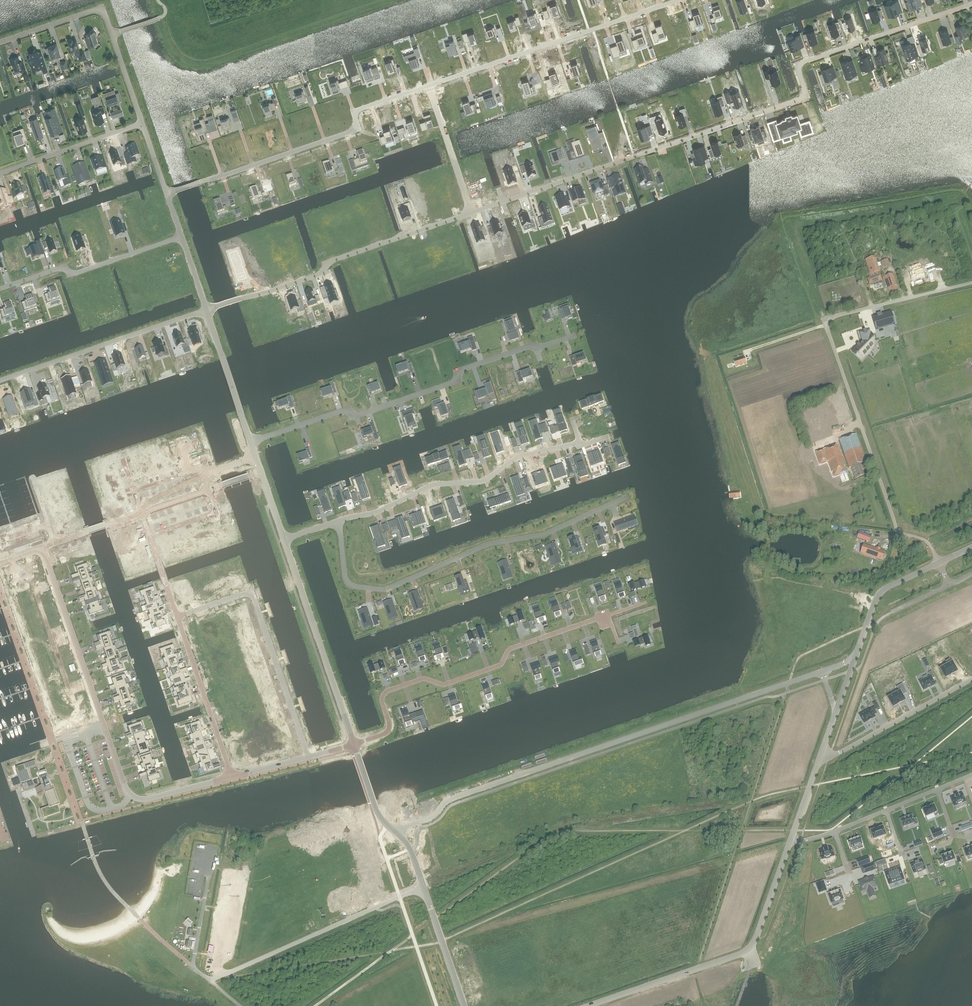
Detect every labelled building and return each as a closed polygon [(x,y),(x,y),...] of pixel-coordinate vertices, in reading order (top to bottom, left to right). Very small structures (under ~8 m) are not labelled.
[(736,1),(740,13),(747,10),(743,0),(740,0),(736,1)] [(905,3),(907,9),(911,8),(911,9),(919,7),(918,6),(921,5),(920,0),(908,0),(908,2),(905,3)] [(898,1),(887,5),(891,16),(899,13),(898,12),(902,11),(898,1)] [(550,5),(548,6),(550,11),(552,11),(554,17),(561,15),(556,3),(550,5)] [(712,24),(716,23),(715,20),(722,18),(721,13),(720,12),(718,6),(712,8),(714,14),(712,15),(714,19),(711,20),(712,24)] [(876,10),(869,12),(872,22),(880,20),(879,16),(880,16),(879,13),(878,14),(877,11),(876,10)] [(692,19),(689,21),(692,31),(696,29),(695,27),(697,26),(703,24),(699,11),(692,14),(694,20),(693,21),(692,19)] [(535,14),(528,16),(531,26),(537,25),(535,19),(537,18),(535,14)] [(508,22),(507,22),(511,32),(517,30),(515,24),(517,24),(517,23),(518,25),(521,24),(519,18),(519,16),(515,17),(516,19),(515,19),(508,22)] [(849,30),(855,28),(851,17),(845,19),(846,22),(842,23),(844,30),(848,28),(849,30)] [(682,18),(677,20),(674,22),(676,28),(679,37),(684,35),(681,26),(685,25),(682,18)] [(838,22),(828,25),(832,37),(839,34),(837,29),(840,28),(838,22)] [(655,42),(658,41),(658,39),(660,38),(666,36),(661,24),(655,26),(657,33),(656,33),(655,32),(652,33),(655,42)] [(609,32),(612,31),(613,35),(616,34),(613,25),(607,27),(609,32)] [(958,43),(962,42),(960,37),(967,35),(963,25),(956,27),(958,35),(955,36),(958,43)] [(494,27),(486,29),(489,39),(495,37),(493,32),(495,31),(494,27)] [(947,30),(939,33),(943,44),(951,42),(947,30)] [(89,33),(87,34),(88,37),(85,38),(88,48),(94,46),(93,44),(97,43),(95,37),(97,36),(92,31),(89,33)] [(646,43),(641,31),(635,33),(637,40),(636,40),(635,39),(632,40),(635,49),(638,48),(638,46),(646,43)] [(807,33),(803,34),(805,38),(808,37),(808,38),(810,44),(817,42),(814,31),(807,33)] [(477,44),(473,32),(467,34),(467,32),(465,33),(461,34),(464,43),(467,42),(467,40),(468,39),(471,46),(477,44)] [(788,43),(786,44),(788,48),(789,48),(790,51),(800,48),(798,42),(802,41),(800,35),(795,36),(796,38),(794,39),(788,41),(787,41),(788,43)] [(616,45),(610,47),(614,58),(619,56),(619,55),(618,53),(626,50),(622,38),(615,40),(618,47),(616,47),(616,46),(616,45)] [(919,45),(917,46),(920,56),(924,55),(923,50),(929,48),(928,45),(929,44),(928,41),(927,41),(926,38),(919,40),(920,44),(919,44),(919,45)] [(79,57),(80,60),(83,60),(86,58),(83,51),(79,52),(78,49),(79,49),(76,40),(72,41),(72,39),(68,40),(69,43),(68,43),(71,52),(74,51),(76,54),(77,53),(79,57)] [(449,55),(458,52),(454,43),(454,41),(454,40),(445,43),(445,44),(449,55)] [(433,51),(430,41),(425,43),(428,52),(427,53),(428,54),(425,55),(427,61),(429,60),(440,57),(437,49),(433,51)] [(904,56),(905,61),(909,59),(909,58),(914,57),(914,56),(918,54),(914,44),(910,45),(910,43),(902,46),(906,56),(904,56)] [(60,56),(57,46),(56,44),(48,47),(48,48),(45,49),(47,53),(50,52),(52,58),(60,56)] [(414,52),(404,56),(405,61),(409,59),(412,68),(419,65),(417,57),(421,56),(418,47),(413,49),(414,52)] [(885,53),(884,49),(877,51),(878,55),(875,56),(878,65),(881,64),(888,62),(887,57),(889,56),(888,52),(885,53)] [(39,58),(37,51),(31,53),(32,58),(28,59),(30,66),(34,64),(36,69),(42,67),(43,72),(48,71),(43,57),(39,58)] [(864,57),(860,58),(862,64),(859,65),(861,71),(864,70),(867,69),(868,70),(870,69),(871,68),(874,67),(870,55),(866,56),(864,57)] [(18,57),(9,60),(10,65),(11,65),(13,71),(18,69),(18,72),(25,69),(23,63),(20,64),(18,57)] [(389,74),(395,72),(393,65),(395,64),(393,59),(391,59),(384,62),(389,74)] [(849,61),(841,64),(846,78),(857,74),(855,68),(852,69),(849,61)] [(579,62),(573,65),(575,70),(573,71),(575,75),(583,72),(579,62)] [(823,86),(827,84),(834,82),(833,78),(836,77),(833,66),(822,70),(823,73),(819,74),(823,86)] [(371,67),(362,70),(366,82),(373,80),(373,79),(374,78),(375,79),(380,77),(376,67),(371,69),(371,67)] [(549,78),(546,79),(549,88),(554,86),(554,85),(553,84),(559,82),(555,70),(549,72),(551,79),(549,80),(549,78)] [(769,73),(768,74),(769,77),(772,86),(780,83),(776,71),(769,73)] [(336,81),(329,83),(333,93),(339,91),(339,89),(341,88),(348,85),(346,80),(339,82),(338,80),(336,81)] [(528,80),(522,82),(526,95),(535,92),(533,86),(531,87),(528,80)] [(762,88),(760,82),(756,83),(756,84),(749,86),(750,90),(751,94),(752,94),(753,97),(760,94),(759,90),(762,88)] [(515,102),(512,94),(516,93),(513,85),(500,90),(503,97),(506,96),(509,104),(515,102)] [(115,94),(114,90),(103,94),(105,101),(106,100),(108,105),(118,102),(118,101),(121,100),(119,92),(115,94)] [(305,103),(304,101),(306,100),(303,91),(295,94),(299,105),(305,103)] [(728,92),(724,93),(728,103),(731,102),(733,108),(741,105),(743,104),(741,99),(740,96),(738,97),(736,92),(729,95),(728,92)] [(492,93),(483,96),(487,107),(496,104),(492,93)] [(715,114),(723,111),(721,106),(725,105),(722,95),(717,97),(719,100),(711,103),(715,114)] [(80,115),(81,115),(85,113),(81,101),(76,103),(80,115)] [(468,101),(462,103),(466,113),(477,109),(475,103),(472,104),(472,106),(470,107),(468,101)] [(262,105),(266,116),(272,114),(270,108),(272,108),(270,102),(262,105)] [(96,125),(104,122),(101,113),(104,112),(102,106),(98,107),(99,110),(97,110),(97,111),(92,113),(96,125)] [(45,118),(51,135),(58,132),(57,129),(61,128),(54,108),(46,111),(48,117),(45,118)] [(679,127),(686,124),(683,116),(687,115),(684,108),(679,110),(681,113),(675,115),(679,127)] [(121,109),(111,113),(113,119),(123,115),(121,109)] [(423,122),(419,123),(422,130),(426,129),(428,128),(434,126),(430,114),(423,116),(426,123),(424,123),(423,122)] [(777,126),(770,129),(774,140),(782,138),(781,136),(790,133),(789,131),(799,128),(801,135),(813,131),(809,120),(800,123),(797,115),(792,117),(791,115),(785,117),(786,119),(781,120),(782,121),(776,123),(777,126)] [(655,119),(654,116),(650,118),(653,127),(657,126),(659,133),(667,131),(662,116),(655,119)] [(37,117),(29,120),(36,140),(44,137),(37,117)] [(87,131),(85,127),(82,118),(75,121),(76,125),(74,125),(75,130),(78,129),(79,133),(87,131)] [(199,140),(206,137),(204,132),(208,130),(203,118),(199,120),(201,125),(195,127),(199,140)] [(231,122),(229,118),(221,121),(224,131),(231,129),(229,123),(231,122)] [(408,128),(406,128),(408,133),(416,130),(412,119),(406,122),(408,128)] [(652,132),(649,125),(645,126),(644,126),(637,129),(641,139),(648,137),(647,135),(648,135),(648,133),(652,132)] [(751,132),(748,133),(750,141),(754,140),(755,142),(764,139),(763,138),(767,137),(764,129),(761,130),(759,126),(750,129),(751,132)] [(14,138),(15,147),(23,144),(22,141),(27,140),(27,139),(23,128),(23,129),(17,131),(18,133),(13,135),(14,134),(15,137),(14,138)] [(384,135),(380,137),(382,144),(385,143),(387,142),(393,140),(389,128),(382,130),(384,135)] [(597,129),(588,132),(595,151),(604,148),(600,137),(604,136),(603,131),(599,133),(597,129)] [(744,143),(744,145),(749,144),(745,134),(742,136),(741,133),(733,136),(737,146),(744,143)] [(579,141),(570,144),(576,159),(584,156),(579,141)] [(715,156),(722,153),(717,141),(711,144),(712,148),(708,149),(710,155),(714,154),(715,156)] [(135,145),(126,148),(128,153),(124,155),(128,165),(136,162),(135,157),(139,156),(135,145)] [(705,161),(704,159),(708,157),(704,146),(700,147),(693,149),(696,158),(693,159),(695,164),(705,161)] [(553,166),(561,163),(560,160),(565,158),(562,149),(556,151),(557,153),(549,156),(553,166)] [(120,159),(117,151),(110,154),(114,166),(120,164),(121,167),(126,165),(123,158),(120,159)] [(355,168),(367,163),(367,162),(363,151),(356,153),(358,159),(352,161),(355,168)] [(106,168),(103,157),(92,160),(96,172),(106,168)] [(330,162),(323,164),(327,175),(335,172),(334,167),(332,168),(330,162)] [(525,166),(520,167),(522,175),(526,173),(528,179),(537,176),(532,163),(525,166)] [(84,171),(81,164),(74,166),(79,181),(78,181),(79,185),(83,184),(83,183),(87,181),(86,179),(89,178),(87,170),(84,171)] [(644,171),(643,167),(635,170),(638,179),(637,179),(638,181),(639,181),(640,184),(645,183),(646,185),(652,183),(648,170),(644,171)] [(306,178),(308,186),(313,184),(311,177),(315,175),(312,168),(306,170),(306,171),(303,172),(305,179),(306,178)] [(65,177),(63,170),(60,171),(59,171),(58,172),(55,173),(59,182),(63,181),(65,186),(72,184),(69,176),(65,177)] [(512,171),(505,174),(509,185),(516,183),(512,171)] [(290,187),(298,184),(296,180),(295,180),(293,175),(286,177),(290,187)] [(612,179),(609,180),(611,187),(614,186),(617,192),(624,190),(619,175),(612,178),(612,179)] [(45,177),(38,179),(39,183),(40,182),(44,191),(42,192),(43,195),(50,193),(51,195),(54,194),(50,181),(47,182),(45,177)] [(600,181),(590,184),(594,196),(603,193),(604,193),(602,187),(602,186),(600,181)] [(14,191),(12,192),(13,198),(24,194),(23,193),(26,192),(24,187),(21,188),(20,185),(13,187),(14,191)] [(257,187),(250,189),(250,190),(253,199),(254,199),(262,197),(260,193),(259,193),(257,188),(257,187)] [(574,191),(570,192),(574,202),(578,201),(579,202),(585,200),(581,188),(575,190),(575,191),(574,191)] [(5,190),(0,192),(0,208),(4,206),(5,209),(12,207),(11,204),(13,204),(11,197),(8,198),(5,190)] [(557,200),(555,201),(557,206),(558,206),(560,210),(567,208),(568,210),(572,208),(569,199),(565,200),(563,194),(555,197),(557,200)] [(218,214),(228,211),(226,206),(223,207),(221,199),(214,202),(218,214)] [(426,201),(418,203),(422,215),(430,212),(426,201)] [(402,221),(410,218),(408,212),(412,211),(409,202),(403,204),(405,209),(399,211),(402,221)] [(542,219),(538,220),(541,228),(545,227),(544,224),(552,221),(550,216),(552,215),(550,209),(548,210),(546,206),(538,208),(542,219)] [(154,218),(156,224),(164,221),(162,218),(165,217),(163,212),(161,213),(159,208),(144,213),(147,221),(154,218)] [(382,209),(374,212),(379,225),(387,222),(382,209)] [(528,214),(519,216),(523,228),(524,232),(532,229),(536,228),(534,222),(531,223),(528,214)] [(491,227),(488,228),(490,235),(494,234),(495,236),(502,233),(502,232),(505,232),(503,226),(500,227),(498,221),(491,224),(491,227)] [(122,227),(120,222),(112,225),(116,237),(124,234),(123,232),(126,231),(124,226),(122,227)] [(480,228),(479,224),(471,226),(475,239),(483,237),(483,236),(487,235),(485,229),(481,230),(481,228),(480,228)] [(81,237),(73,240),(77,251),(85,248),(83,243),(86,242),(84,236),(81,238),(81,237)] [(42,243),(45,249),(48,248),(50,253),(57,251),(55,248),(56,248),(55,243),(54,243),(53,240),(46,242),(42,243)] [(36,246),(26,250),(28,256),(31,255),(32,259),(40,256),(41,256),(39,250),(42,249),(39,241),(35,243),(36,246)] [(237,250),(228,253),(233,266),(234,269),(238,281),(246,278),(241,264),(242,263),(239,256),(237,250)] [(8,255),(7,253),(4,254),(6,260),(9,259),(11,266),(19,263),(18,260),(19,259),(18,256),(17,257),(16,253),(8,255)] [(871,275),(880,272),(875,257),(865,260),(871,275)] [(922,263),(914,266),(915,271),(914,271),(915,276),(917,275),(918,275),(919,277),(926,275),(928,274),(926,268),(924,269),(922,263)] [(356,266),(348,269),(353,281),(360,279),(356,266)] [(869,284),(882,280),(880,274),(867,278),(869,284)] [(890,295),(897,293),(897,292),(899,291),(898,287),(897,287),(893,274),(882,277),(885,287),(887,287),(890,295)] [(334,290),(332,283),(326,285),(327,286),(320,288),(323,299),(328,297),(329,300),(339,296),(337,290),(334,290)] [(50,294),(44,295),(47,304),(59,300),(60,300),(55,288),(48,290),(50,294)] [(312,290),(305,292),(308,303),(316,300),(315,297),(312,290)] [(27,301),(21,303),(24,312),(37,308),(32,295),(25,298),(27,301)] [(295,296),(287,299),(291,311),(297,309),(298,312),(304,310),(300,300),(297,301),(295,296)] [(5,309),(0,311),(3,319),(15,315),(11,303),(4,305),(5,309)] [(276,306),(275,303),(268,305),(271,316),(278,313),(277,309),(278,309),(276,305),(276,306)] [(568,308),(569,308),(568,307),(570,307),(569,304),(559,307),(560,310),(562,310),(565,319),(568,318),(572,317),(571,314),(570,314),(568,308)] [(259,316),(258,314),(254,316),(254,315),(249,316),(249,317),(247,318),(252,331),(263,327),(262,324),(265,322),(263,315),(259,316)] [(894,315),(875,321),(879,333),(898,328),(894,315)] [(512,322),(506,324),(509,334),(513,333),(514,336),(509,338),(510,341),(519,338),(517,331),(516,331),(512,322)] [(197,329),(189,332),(193,344),(201,342),(197,329)] [(866,331),(866,330),(863,331),(863,332),(860,333),(863,341),(859,344),(858,343),(856,345),(857,346),(853,351),(860,358),(870,348),(868,347),(871,344),(870,343),(873,342),(871,334),(871,335),(869,330),(866,331)] [(180,334),(173,336),(174,340),(173,340),(175,344),(176,343),(177,347),(182,345),(183,348),(189,346),(187,340),(183,341),(180,334)] [(469,342),(459,346),(461,352),(472,349),(472,351),(477,349),(473,338),(469,340),(469,342)] [(156,348),(153,349),(154,353),(157,353),(158,356),(166,354),(167,356),(170,355),(167,347),(164,348),(162,341),(154,344),(156,348)] [(142,347),(135,349),(139,360),(146,357),(146,359),(150,358),(148,353),(145,354),(142,347)] [(115,364),(112,365),(114,371),(117,370),(117,369),(125,366),(121,354),(112,357),(115,364)] [(584,354),(575,357),(574,357),(574,356),(570,358),(573,366),(577,365),(577,364),(586,361),(584,354)] [(732,356),(723,360),(725,365),(734,362),(732,356)] [(104,360),(94,363),(101,384),(109,382),(105,368),(106,368),(108,367),(105,360),(104,360)] [(405,364),(395,368),(397,375),(407,371),(407,372),(408,372),(409,375),(412,374),(409,365),(406,366),(405,364)] [(522,371),(518,372),(521,381),(522,382),(525,380),(525,379),(534,375),(532,369),(523,372),(522,371)] [(88,370),(80,373),(84,385),(92,383),(90,379),(92,378),(90,374),(89,374),(88,370)] [(70,376),(62,379),(67,394),(75,391),(70,376)] [(378,383),(367,387),(369,395),(380,391),(378,383)] [(486,390),(477,393),(479,399),(488,396),(488,397),(489,396),(488,395),(494,393),(491,383),(485,385),(486,389),(486,390)] [(39,394),(37,395),(39,402),(42,401),(41,399),(49,397),(48,393),(49,393),(47,388),(46,389),(45,385),(37,388),(39,394)] [(332,390),(323,393),(325,399),(334,396),(334,397),(335,396),(337,395),(335,389),(333,390),(332,389),(332,390)] [(20,392),(16,394),(19,400),(22,399),(25,408),(34,405),(30,393),(21,396),(20,392)] [(604,402),(601,395),(579,402),(581,408),(589,405),(589,407),(604,402)] [(14,415),(17,414),(11,396),(4,399),(9,412),(13,411),(14,415)] [(292,401),(290,397),(287,398),(287,400),(281,402),(281,401),(277,403),(278,406),(279,406),(280,409),(289,406),(288,402),(292,401)] [(439,402),(438,402),(442,415),(450,413),(446,400),(443,401),(442,397),(438,399),(439,402)] [(405,418),(409,428),(413,427),(413,428),(417,427),(415,423),(412,416),(412,415),(415,414),(413,409),(407,411),(409,416),(406,418),(405,418)] [(554,411),(553,412),(557,425),(559,424),(562,432),(567,430),(561,410),(555,412),(554,411)] [(594,424),(591,425),(593,431),(605,427),(605,426),(603,421),(598,422),(596,416),(589,419),(590,423),(593,422),(594,424)] [(537,422),(531,424),(534,434),(533,434),(535,441),(537,440),(543,438),(540,432),(537,422)] [(522,423),(515,426),(519,438),(521,438),(523,445),(529,443),(522,423)] [(367,436),(373,434),(374,436),(377,435),(377,434),(375,428),(371,429),(362,432),(363,435),(362,435),(364,438),(367,437),(367,436)] [(857,434),(840,441),(849,468),(851,467),(852,472),(855,479),(864,476),(860,464),(866,462),(857,434)] [(499,435),(493,437),(497,447),(495,448),(498,454),(505,452),(499,435)] [(477,439),(484,459),(491,456),(485,436),(477,439)] [(615,452),(614,452),(618,465),(626,462),(619,442),(613,444),(615,452)] [(838,445),(824,449),(828,462),(831,470),(844,465),(845,465),(838,445)] [(461,448),(455,450),(459,460),(457,461),(460,467),(467,465),(461,448)] [(306,453),(297,456),(299,460),(298,460),(299,465),(302,464),(302,463),(309,460),(309,461),(310,461),(309,459),(313,458),(309,449),(306,450),(307,453),(306,453)] [(824,449),(815,452),(820,465),(828,462),(824,449)] [(426,458),(425,459),(428,466),(429,466),(441,461),(440,460),(448,457),(446,451),(426,458)] [(594,453),(587,455),(591,467),(598,464),(596,460),(602,458),(599,451),(595,452),(596,455),(595,455),(594,453)] [(581,455),(575,457),(578,465),(576,466),(580,478),(588,475),(581,455)] [(557,466),(550,469),(555,480),(561,478),(560,474),(565,472),(563,464),(558,466),(559,469),(558,469),(557,466)] [(842,467),(829,472),(830,474),(831,477),(830,477),(831,479),(837,477),(839,485),(847,482),(842,467)] [(400,469),(394,471),(400,488),(407,485),(405,479),(404,479),(400,469)] [(538,473),(532,475),(536,487),(548,483),(544,471),(540,472),(541,475),(539,476),(538,473)] [(382,487),(384,490),(388,489),(384,476),(371,481),(376,493),(382,491),(381,488),(382,487)] [(518,476),(511,479),(513,486),(514,485),(518,495),(524,493),(518,476)] [(363,477),(355,480),(360,492),(362,500),(370,498),(370,497),(367,489),(363,477)] [(324,492),(318,494),(319,495),(322,506),(324,505),(326,512),(326,513),(332,511),(325,490),(324,491),(324,492)] [(340,490),(334,492),(338,502),(336,502),(339,509),(346,506),(340,490)] [(501,497),(488,502),(488,503),(489,503),(491,509),(511,501),(509,496),(502,498),(501,497)] [(452,500),(446,502),(453,522),(461,519),(456,507),(455,508),(452,500)] [(435,509),(430,510),(433,518),(437,517),(439,516),(440,521),(447,519),(442,506),(436,508),(437,511),(436,512),(435,509)] [(422,512),(410,516),(414,528),(420,526),(419,521),(425,519),(422,512)] [(400,526),(398,527),(403,539),(410,536),(403,517),(397,519),(400,526)] [(616,527),(617,532),(634,526),(631,518),(620,522),(621,525),(616,527)] [(377,526),(371,528),(378,548),(385,545),(381,533),(379,533),(377,526)] [(600,529),(595,530),(599,542),(604,541),(600,529)] [(869,542),(870,539),(871,536),(859,532),(857,538),(869,542)] [(580,543),(579,543),(576,536),(571,538),(574,547),(575,550),(578,549),(579,553),(583,551),(580,543)] [(555,544),(546,547),(552,562),(560,560),(555,544)] [(863,545),(860,552),(867,555),(877,558),(882,559),(884,554),(882,554),(883,552),(870,547),(863,545)] [(507,561),(498,563),(503,577),(511,574),(507,561)] [(78,574),(71,576),(72,580),(73,579),(80,577),(89,574),(87,569),(89,569),(87,563),(76,567),(78,574)] [(237,573),(236,570),(230,572),(232,578),(235,577),(238,584),(244,581),(243,579),(244,579),(243,574),(242,574),(241,571),(237,573)] [(73,579),(72,580),(73,582),(80,580),(82,586),(92,583),(94,582),(92,578),(90,578),(89,574),(80,577),(73,579)] [(466,592),(470,590),(467,581),(464,583),(463,581),(461,576),(456,578),(459,588),(460,590),(465,588),(466,592)] [(644,580),(629,585),(631,591),(646,586),(644,580)] [(614,583),(613,584),(619,599),(625,597),(620,581),(619,582),(614,583)] [(92,583),(82,586),(85,596),(95,592),(97,592),(95,587),(93,588),(92,583)] [(606,600),(601,585),(595,587),(600,602),(606,600)] [(198,586),(191,588),(194,598),(201,596),(198,586)] [(152,587),(138,592),(140,597),(142,596),(144,600),(153,597),(151,592),(154,592),(152,587)] [(186,593),(189,592),(187,587),(184,588),(185,590),(178,593),(179,595),(178,595),(180,601),(181,600),(182,603),(189,601),(186,593)] [(414,608),(422,605),(417,591),(409,594),(414,608)] [(85,596),(78,598),(79,601),(84,599),(86,606),(88,605),(98,602),(100,601),(99,596),(96,597),(95,592),(85,596)] [(145,605),(144,606),(145,611),(148,610),(157,607),(154,600),(158,599),(157,596),(153,597),(144,600),(145,605)] [(388,617),(397,614),(392,600),(384,603),(388,617)] [(550,603),(555,618),(561,616),(556,600),(550,603)] [(90,610),(88,610),(89,615),(92,614),(94,614),(103,610),(102,606),(100,606),(98,602),(88,605),(90,610)] [(538,624),(547,621),(545,615),(542,616),(539,606),(538,607),(533,609),(532,609),(538,624)] [(149,614),(147,615),(149,620),(151,619),(160,616),(162,615),(161,611),(158,611),(157,607),(148,610),(149,614)] [(364,625),(372,623),(367,609),(359,612),(364,625)] [(509,624),(509,625),(525,620),(522,611),(516,613),(517,615),(507,619),(509,624)] [(212,618),(215,628),(221,626),(217,615),(212,617),(212,618)] [(152,624),(150,625),(151,630),(166,625),(164,620),(162,621),(160,616),(151,619),(151,620),(152,624)] [(206,631),(215,628),(212,618),(206,620),(208,627),(205,628),(206,631)] [(196,631),(197,634),(204,632),(200,621),(193,623),(194,625),(193,626),(195,631),(196,631)] [(469,640),(479,637),(480,640),(485,638),(481,626),(476,628),(477,631),(467,634),(469,640)] [(101,641),(94,644),(95,647),(102,645),(112,642),(110,637),(112,636),(110,631),(99,635),(96,636),(98,641),(100,640),(101,641)] [(633,641),(635,647),(645,644),(646,646),(650,645),(651,644),(651,643),(650,641),(648,636),(648,635),(641,638),(639,639),(633,641)] [(602,655),(596,640),(590,642),(595,657),(596,657),(601,655),(602,655)] [(112,642),(102,645),(103,648),(105,654),(115,651),(117,650),(115,645),(113,646),(112,642)] [(435,661),(444,658),(439,643),(433,645),(436,655),(433,656),(435,661)] [(173,644),(159,649),(161,654),(164,653),(165,658),(174,655),(173,650),(175,649),(173,644)] [(426,660),(421,645),(415,647),(420,662),(426,660)] [(400,649),(393,651),(399,667),(405,665),(400,649)] [(575,650),(569,652),(574,667),(583,664),(581,659),(579,659),(575,650)] [(971,663),(971,650),(963,655),(969,665),(971,663)] [(107,659),(104,659),(106,664),(108,663),(118,660),(120,660),(118,655),(116,656),(115,651),(105,654),(107,659)] [(165,658),(162,659),(164,664),(167,663),(168,667),(177,664),(176,660),(178,659),(177,654),(174,655),(165,658)] [(557,656),(548,659),(554,674),(560,672),(557,662),(559,661),(557,656)] [(948,665),(941,669),(946,677),(950,675),(950,676),(952,674),(957,671),(950,658),(945,661),(948,665)] [(106,664),(101,666),(102,669),(109,666),(110,668),(107,668),(109,673),(111,673),(121,669),(123,669),(122,664),(119,665),(118,660),(108,663),(106,664)] [(370,673),(386,668),(383,662),(374,665),(373,663),(367,664),(368,667),(370,673)] [(539,663),(530,666),(535,681),(542,679),(538,669),(541,668),(539,663)] [(168,667),(165,668),(167,673),(170,672),(172,677),(183,673),(188,672),(186,668),(182,670),(179,670),(177,664),(168,667)] [(932,680),(935,678),(933,672),(929,674),(931,677),(928,679),(927,677),(923,678),(924,681),(920,683),(924,690),(935,685),(932,680)] [(172,677),(169,678),(170,683),(173,682),(175,686),(186,682),(191,681),(190,677),(185,679),(183,680),(182,678),(185,677),(183,673),(172,677)] [(115,685),(109,687),(110,690),(114,689),(126,685),(125,680),(127,680),(125,674),(113,678),(111,679),(113,684),(115,683),(115,685)] [(175,686),(172,687),(174,693),(177,691),(178,696),(190,692),(191,691),(190,688),(188,688),(186,682),(175,686)] [(481,685),(487,700),(493,698),(488,683),(481,685)] [(119,694),(112,697),(113,700),(129,694),(128,689),(130,688),(128,684),(126,685),(114,689),(116,694),(118,693),(119,694)] [(900,692),(889,698),(893,707),(905,700),(902,695),(907,693),(903,684),(897,687),(900,692)] [(91,716),(84,695),(69,700),(66,691),(46,698),(56,728),(91,716)] [(180,700),(177,701),(178,706),(193,701),(191,696),(189,697),(188,695),(190,694),(192,694),(191,691),(190,692),(178,696),(180,700)] [(129,694),(113,700),(114,703),(121,700),(121,702),(119,702),(121,707),(123,706),(132,703),(133,703),(135,702),(133,698),(131,699),(129,694)] [(455,694),(448,696),(454,711),(463,708),(461,703),(458,704),(455,694)] [(874,715),(870,709),(860,715),(864,723),(868,721),(872,719),(871,719),(875,717),(874,715)] [(423,710),(409,715),(407,710),(401,712),(406,727),(413,725),(412,723),(411,720),(425,716),(423,710)] [(200,721),(186,726),(188,731),(189,731),(190,731),(191,735),(201,732),(200,729),(199,726),(201,726),(200,721)] [(132,732),(125,735),(126,737),(133,735),(143,732),(141,727),(143,726),(142,723),(128,727),(129,731),(131,730),(132,731),(132,732)] [(143,732),(133,735),(136,744),(146,741),(144,736),(146,736),(145,731),(143,732)] [(191,735),(189,736),(191,741),(193,740),(194,745),(204,741),(201,732),(191,735)] [(146,741),(136,744),(139,754),(149,750),(147,746),(149,745),(148,740),(146,741)] [(194,745),(192,745),(194,750),(196,749),(198,754),(207,751),(204,741),(194,745)] [(139,754),(137,754),(139,759),(141,759),(142,763),(152,760),(151,755),(150,755),(152,754),(151,750),(149,750),(139,754)] [(198,754),(196,755),(197,760),(199,759),(201,764),(210,760),(207,751),(198,754)] [(142,763),(140,764),(142,769),(144,768),(146,772),(148,772),(155,769),(154,765),(156,764),(154,759),(152,760),(142,763)] [(201,764),(199,764),(200,769),(202,768),(203,769),(204,773),(214,770),(212,766),(210,760),(201,764)] [(32,780),(39,777),(42,786),(35,788),(37,794),(44,792),(49,807),(41,809),(44,818),(60,812),(58,805),(60,804),(52,781),(50,781),(46,770),(40,772),(38,766),(36,767),(34,762),(24,766),(24,765),(16,767),(18,773),(20,773),(23,782),(32,779),(32,780)] [(145,773),(139,775),(140,778),(147,776),(149,782),(151,781),(161,778),(159,773),(156,773),(155,769),(148,772),(146,772),(145,773)] [(966,802),(962,793),(959,795),(958,794),(955,796),(951,798),(955,806),(966,802)] [(926,808),(922,810),(925,817),(934,814),(935,817),(938,815),(936,811),(934,805),(930,807),(930,806),(926,808)] [(912,815),(901,819),(903,827),(914,823),(915,825),(918,824),(916,818),(913,819),(912,815)] [(883,827),(870,831),(873,839),(886,835),(883,827)] [(941,829),(932,832),(934,838),(943,835),(941,829)] [(863,848),(862,844),(860,837),(848,841),(850,848),(859,845),(860,849),(863,848)] [(964,848),(966,856),(971,854),(971,845),(964,848)] [(819,851),(822,859),(826,858),(826,859),(830,858),(830,857),(834,856),(831,847),(827,848),(823,849),(824,849),(819,851)] [(942,859),(939,860),(940,864),(956,859),(954,855),(953,855),(952,852),(941,856),(942,859)] [(868,856),(856,860),(858,867),(870,863),(868,856)] [(891,856),(880,860),(882,865),(893,861),(891,856)] [(915,863),(911,865),(914,873),(917,872),(918,873),(922,872),(922,870),(926,869),(923,861),(919,862),(918,861),(915,863)] [(875,863),(868,865),(870,872),(877,870),(875,863)] [(900,867),(885,872),(889,885),(904,880),(900,867)] [(874,877),(859,882),(862,892),(867,890),(869,895),(874,893),(872,888),(877,887),(874,877)] [(823,881),(816,883),(819,893),(826,890),(823,881)] [(842,889),(829,893),(833,903),(834,902),(835,907),(845,903),(844,899),(845,899),(842,889)]
